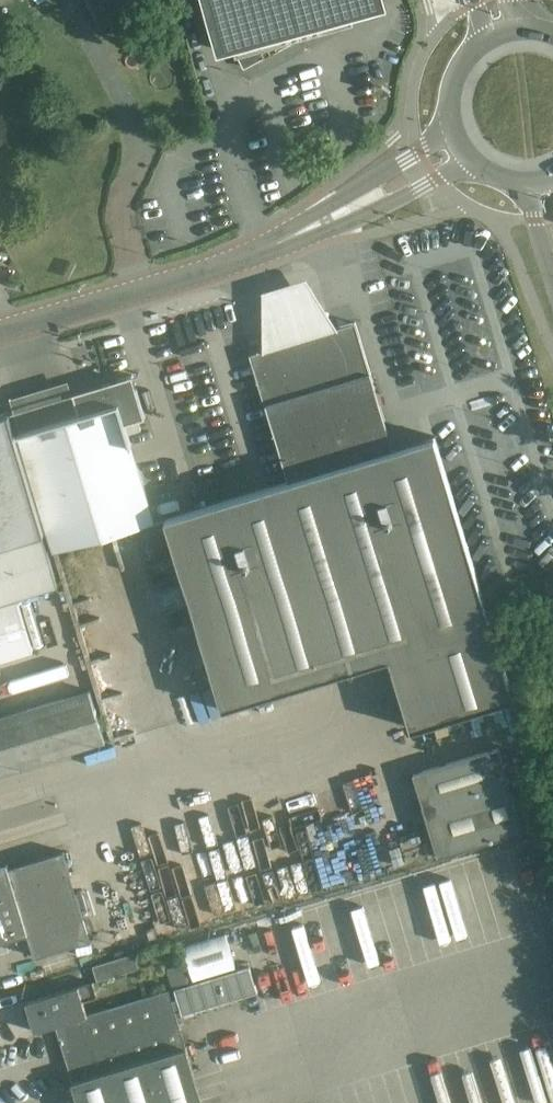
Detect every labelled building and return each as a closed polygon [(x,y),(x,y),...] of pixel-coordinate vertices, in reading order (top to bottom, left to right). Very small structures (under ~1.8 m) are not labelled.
[(103,23),(150,0),(92,0),(103,23)] [(221,1),(210,4),(222,48),(233,45),(236,56),(238,56),(244,68),(305,36),(305,37),(354,23),(351,12),(373,0),(221,0),(221,1)] [(267,350),(341,328),(309,277),(268,292),(267,350)] [(485,322),(442,333),(457,387),(499,375),(485,322)] [(267,405),(371,374),(356,323),(341,328),(267,350),(251,355),(266,405),(267,405)] [(371,374),(267,405),(289,479),(393,448),(371,374)] [(14,411),(11,412),(54,552),(154,522),(152,514),(137,464),(131,446),(125,424),(145,418),(133,376),(111,382),(103,384),(73,394),(73,395),(74,395),(79,414),(20,432),(14,411)] [(43,535),(47,534),(10,411),(0,414),(0,548),(43,535)] [(391,658),(494,627),(437,436),(288,482),(345,672),(391,658)] [(342,669),(286,481),(169,517),(227,705),(342,669)] [(18,598),(17,597),(58,584),(43,535),(0,548),(0,604),(18,598)] [(0,604),(0,660),(33,650),(18,598),(0,604)] [(412,726),(514,695),(493,627),(391,658),(412,726)] [(0,718),(0,772),(0,773),(105,741),(90,691),(0,718)] [(499,748),(414,773),(438,857),(525,831),(499,748)] [(28,933),(27,933),(34,956),(90,940),(63,851),(9,867),(28,933)] [(9,867),(8,864),(0,866),(0,941),(27,933),(28,933),(9,867)] [(236,969),(225,936),(184,948),(193,981),(236,969)] [(140,968),(136,952),(93,965),(98,981),(140,968)] [(190,984),(184,963),(168,968),(174,989),(190,984)] [(250,969),(174,991),(177,1001),(173,1002),(175,1010),(180,1009),(183,1016),(257,994),(250,969)] [(96,996),(92,982),(26,1002),(35,1032),(55,1025),(72,1081),(186,1047),(168,990),(87,1015),(82,1000),(96,996)] [(72,1081),(79,1102),(203,1102),(186,1047),(72,1081)]
